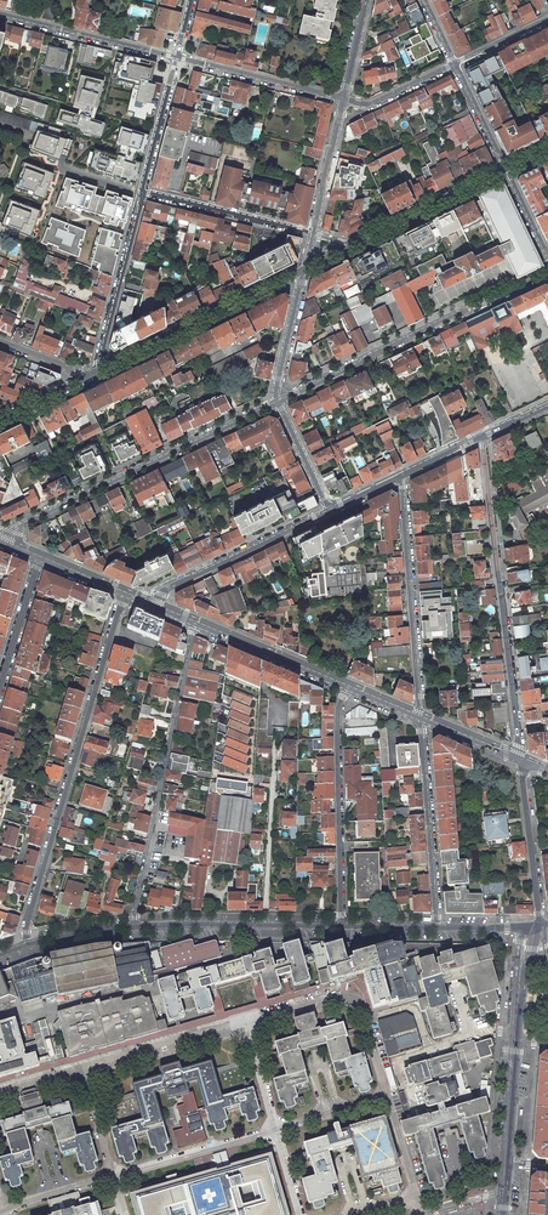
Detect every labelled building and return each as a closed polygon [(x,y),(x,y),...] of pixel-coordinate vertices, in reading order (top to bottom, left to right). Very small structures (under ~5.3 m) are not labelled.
[(11,10),(18,12),(21,0),(14,0),(11,10)] [(76,7),(79,8),(74,26),(85,29),(90,8),(92,0),(78,0),(76,7)] [(210,2),(211,0),(200,0),(198,8),(208,11),(210,2)] [(228,3),(227,2),(217,0),(211,0),(210,2),(217,4),(216,12),(218,12),(219,11),(218,11),(219,8),(252,16),(251,23),(252,23),(254,17),(256,10),(228,3)] [(228,3),(256,10),(258,0),(256,0),(228,0),(228,3)] [(332,12),(334,12),(337,0),(318,0),(317,4),(316,4),(315,9),(317,9),(316,13),(315,15),(316,16),(316,17),(303,14),(299,30),(308,32),(308,33),(321,36),(321,35),(329,37),(331,29),(328,29),(330,21),(332,12)] [(390,7),(387,0),(375,0),(372,16),(390,7)] [(392,12),(394,16),(402,13),(401,10),(398,5),(396,0),(392,0),(390,1),(395,11),(392,12)] [(432,1),(439,16),(448,11),(450,10),(445,0),(442,0),(441,0),(434,0),(432,1)] [(513,0),(509,0),(512,5),(508,7),(518,26),(524,23),(517,9),(513,0)] [(517,0),(514,0),(513,0),(517,9),(522,7),(521,4),(519,5),(517,0)] [(536,11),(539,9),(544,7),(540,0),(531,0),(536,11)] [(546,0),(540,0),(544,7),(539,9),(539,11),(541,15),(547,12),(547,4),(546,0)] [(403,15),(409,12),(416,27),(426,23),(421,14),(420,14),(419,12),(420,11),(418,7),(416,2),(409,6),(401,10),(402,13),(403,15)] [(535,18),(529,6),(531,5),(530,3),(528,4),(527,4),(522,7),(517,9),(524,23),(535,18)] [(51,8),(46,6),(44,10),(41,18),(53,21),(55,15),(52,14),(51,12),(51,8)] [(176,31),(181,12),(174,10),(171,9),(164,8),(160,7),(155,25),(157,26),(156,30),(151,29),(151,30),(149,35),(139,32),(137,41),(147,44),(160,47),(165,28),(176,31)] [(92,9),(90,8),(85,29),(96,31),(101,13),(100,13),(100,12),(99,10),(96,10),(95,11),(95,12),(91,11),(92,9)] [(44,10),(39,9),(37,14),(33,13),(32,16),(41,18),(44,10)] [(459,30),(456,23),(454,24),(448,11),(439,16),(448,35),(459,30)] [(252,26),(197,12),(195,19),(207,22),(222,26),(250,33),(252,26)] [(493,15),(502,34),(508,31),(507,29),(508,29),(502,15),(500,16),(499,15),(498,12),(493,15)] [(266,14),(265,20),(275,22),(276,17),(266,14)] [(487,29),(482,31),(487,41),(502,34),(493,15),(492,14),(488,16),(492,26),(487,29)] [(284,18),(277,16),(276,17),(275,22),(288,25),(289,21),(283,19),(284,18)] [(206,27),(207,22),(195,19),(191,34),(202,37),(203,37),(206,27)] [(396,30),(399,36),(401,35),(410,30),(407,23),(405,20),(398,24),(400,29),(396,30)] [(221,31),(222,26),(207,22),(206,27),(221,31)] [(432,36),(426,23),(416,27),(416,28),(419,34),(409,39),(413,46),(409,47),(415,61),(425,56),(427,60),(428,62),(441,56),(438,49),(429,53),(426,47),(425,47),(422,41),(432,36)] [(9,40),(21,43),(21,41),(24,29),(13,26),(7,25),(5,32),(4,37),(9,38),(9,40)] [(459,30),(448,35),(458,55),(469,49),(462,34),(465,32),(463,28),(459,30)] [(532,36),(541,53),(545,51),(546,53),(547,52),(547,28),(532,36)] [(377,38),(380,45),(392,39),(398,36),(395,30),(389,33),(377,38)] [(29,44),(41,47),(41,44),(44,34),(32,31),(29,44)] [(398,36),(392,39),(393,43),(403,38),(401,35),(399,36),(398,36)] [(517,43),(497,53),(505,67),(508,74),(514,71),(518,69),(522,67),(528,63),(527,60),(530,59),(533,57),(534,57),(541,53),(532,36),(517,43)] [(380,53),(387,49),(395,46),(393,43),(392,39),(380,45),(363,53),(362,59),(371,57),(378,54),(376,50),(378,49),(380,53)] [(110,58),(112,51),(81,43),(77,61),(90,65),(91,63),(92,57),(96,58),(97,55),(110,58)] [(68,50),(48,44),(48,45),(41,44),(38,58),(44,59),(42,68),(62,73),(68,50)] [(218,44),(217,47),(210,45),(208,50),(206,58),(214,60),(242,67),(245,54),(236,52),(236,55),(227,53),(228,47),(218,44)] [(399,54),(395,46),(387,49),(389,53),(390,55),(387,56),(388,61),(388,62),(389,62),(391,62),(401,60),(399,54)] [(415,61),(409,47),(405,49),(412,62),(415,61)] [(208,50),(199,48),(197,56),(206,58),(208,50)] [(257,51),(246,48),(245,54),(242,67),(257,71),(259,63),(254,62),(257,51)] [(163,83),(151,80),(156,61),(118,52),(111,78),(117,80),(123,81),(134,84),(133,87),(131,92),(136,93),(134,103),(129,102),(127,111),(134,113),(133,117),(145,120),(147,114),(152,115),(153,109),(156,110),(158,101),(155,100),(158,92),(160,93),(163,83)] [(476,93),(483,107),(499,99),(497,95),(500,93),(496,84),(494,85),(493,83),(494,81),(491,74),(505,67),(497,53),(464,69),(471,83),(478,80),(483,90),(476,93)] [(276,66),(274,75),(276,76),(281,57),(273,55),(271,65),(276,66)] [(386,67),(382,68),(378,69),(380,81),(387,79),(386,78),(394,77),(393,71),(392,67),(386,68),(386,67)] [(366,84),(380,81),(378,69),(378,68),(375,68),(369,70),(369,71),(363,72),(366,84)] [(198,87),(202,73),(193,71),(190,85),(198,87)] [(81,74),(73,105),(79,108),(92,112),(93,106),(96,107),(101,91),(98,90),(101,79),(81,74)] [(456,88),(457,87),(454,82),(451,75),(426,87),(429,94),(451,84),(454,89),(456,88)] [(228,94),(235,95),(238,82),(232,80),(228,94)] [(471,83),(476,93),(483,90),(478,80),(471,83)] [(244,106),(247,93),(249,94),(252,85),(238,82),(235,95),(234,97),(233,101),(231,111),(242,114),(244,106)] [(536,90),(533,82),(525,86),(529,93),(536,90)] [(208,90),(198,87),(190,85),(189,90),(188,90),(201,93),(207,95),(208,90)] [(546,97),(547,102),(547,85),(537,90),(541,99),(546,97)] [(516,90),(515,91),(516,91),(518,97),(519,98),(529,93),(525,86),(516,90)] [(199,102),(201,93),(188,90),(189,90),(177,87),(172,107),(174,107),(190,111),(192,102),(190,102),(191,100),(199,102)] [(262,95),(272,97),(273,90),(264,88),(262,95)] [(426,96),(422,89),(414,93),(419,104),(422,109),(432,105),(428,96),(426,96)] [(5,105),(15,108),(16,105),(21,106),(20,109),(28,112),(44,117),(48,106),(48,105),(37,101),(23,97),(8,93),(0,90),(0,104),(5,105)] [(211,96),(210,95),(207,95),(201,93),(199,102),(199,104),(203,105),(202,108),(211,111),(213,104),(219,105),(220,98),(216,97),(211,96)] [(414,93),(398,101),(403,111),(406,109),(407,112),(415,108),(414,106),(419,104),(414,93)] [(294,106),(312,110),(314,100),(296,96),(294,106)] [(503,149),(512,152),(539,139),(531,123),(530,121),(529,121),(517,127),(502,98),(502,97),(499,99),(483,107),(486,113),(487,116),(490,115),(492,120),(490,122),(503,149)] [(322,108),(313,147),(322,150),(324,140),(332,105),(317,101),(315,107),(322,108)] [(398,101),(383,108),(385,114),(388,122),(390,127),(393,126),(392,123),(396,120),(400,119),(398,114),(403,112),(403,111),(398,101)] [(95,114),(96,107),(93,106),(92,112),(79,108),(78,113),(94,118),(95,114)] [(190,111),(174,107),(172,107),(170,115),(168,121),(167,126),(168,126),(173,128),(176,128),(186,131),(189,132),(190,126),(193,127),(195,122),(197,122),(199,114),(190,111)] [(56,120),(85,129),(84,131),(100,136),(105,121),(94,118),(78,113),(60,108),(60,109),(56,120)] [(467,109),(452,116),(453,118),(454,121),(469,114),(467,109)] [(37,122),(0,110),(0,121),(34,131),(37,122)] [(538,117),(539,118),(531,123),(539,139),(547,134),(547,112),(538,117)] [(376,123),(372,113),(362,118),(366,128),(376,123)] [(454,121),(445,126),(442,127),(452,148),(458,145),(467,141),(479,134),(469,114),(454,121)] [(362,118),(349,124),(346,126),(345,132),(349,132),(352,131),(355,135),(367,130),(366,128),(362,118)] [(439,126),(431,130),(432,132),(442,127),(445,126),(443,122),(441,119),(437,121),(439,126)] [(75,134),(37,122),(34,131),(27,150),(58,162),(61,157),(66,159),(75,134)] [(88,169),(136,184),(142,162),(135,160),(137,152),(144,154),(149,134),(121,126),(115,145),(118,146),(116,154),(94,148),(88,169)] [(185,136),(186,131),(176,128),(173,128),(168,126),(160,155),(175,159),(179,160),(180,156),(181,157),(187,136),(185,136)] [(431,129),(414,137),(416,140),(432,132),(431,130),(431,129)] [(462,152),(458,145),(452,148),(466,175),(493,162),(485,147),(484,143),(479,134),(467,141),(472,151),(478,148),(479,150),(469,154),(466,150),(462,152)] [(428,169),(433,178),(438,189),(455,181),(466,175),(452,148),(444,152),(439,154),(434,145),(432,139),(423,144),(432,162),(426,165),(428,169)] [(305,155),(320,159),(322,150),(313,147),(307,146),(305,155)] [(394,159),(405,154),(401,147),(398,149),(391,153),(393,158),(394,159)] [(356,154),(356,156),(340,152),(339,157),(365,164),(366,159),(365,159),(368,150),(358,148),(356,154)] [(389,148),(376,154),(378,159),(391,153),(389,148)] [(192,153),(189,163),(203,167),(216,171),(219,160),(192,153)] [(381,164),(393,158),(391,153),(378,159),(375,160),(367,164),(371,172),(380,167),(381,165),(381,164)] [(160,155),(159,155),(151,186),(166,190),(175,159),(160,155)] [(365,164),(339,157),(332,189),(356,189),(358,189),(359,186),(361,186),(362,180),(366,181),(367,176),(363,175),(365,167),(366,167),(367,164),(365,164)] [(25,163),(16,188),(45,198),(54,173),(25,163)] [(202,172),(203,167),(189,163),(188,163),(186,170),(194,172),(194,175),(195,177),(197,176),(198,173),(202,174),(202,172)] [(221,183),(216,202),(225,204),(226,205),(227,203),(232,204),(231,206),(233,206),(235,200),(236,198),(241,200),(241,198),(248,199),(248,198),(249,198),(250,195),(250,194),(251,189),(251,188),(252,186),(248,185),(248,183),(240,181),(242,169),(225,165),(223,177),(224,177),(223,184),(221,183)] [(425,175),(417,179),(418,183),(425,196),(438,189),(433,178),(432,179),(427,170),(425,166),(421,168),(425,175)] [(314,187),(317,170),(307,168),(303,167),(301,173),(300,175),(299,183),(314,187)] [(537,167),(521,175),(520,175),(518,180),(524,194),(526,198),(528,202),(542,195),(539,187),(546,184),(537,167)] [(130,210),(133,197),(107,190),(104,197),(95,194),(97,187),(66,177),(66,178),(55,207),(71,212),(71,211),(73,206),(75,206),(75,209),(77,210),(81,211),(102,216),(101,222),(115,226),(117,220),(120,221),(124,222),(126,212),(124,211),(125,209),(130,210)] [(409,179),(405,182),(415,201),(425,196),(418,183),(412,185),(409,179)] [(260,202),(266,204),(266,206),(271,207),(272,204),(277,205),(277,207),(278,207),(281,195),(281,193),(282,187),(271,185),(270,183),(268,182),(266,182),(264,183),(253,180),(252,186),(251,188),(251,189),(250,194),(250,195),(249,198),(254,200),(254,203),(260,204),(260,202)] [(390,189),(381,194),(380,194),(390,213),(415,201),(405,182),(395,186),(392,181),(387,183),(390,189)] [(308,213),(309,205),(308,205),(309,198),(311,199),(314,187),(299,183),(296,182),(293,194),(285,192),(284,194),(281,193),(281,195),(278,207),(285,208),(285,210),(289,211),(289,213),(289,214),(287,220),(305,224),(308,213)] [(473,250),(471,251),(474,257),(498,245),(504,259),(513,276),(527,269),(540,262),(535,251),(503,184),(480,195),(481,199),(475,202),(486,225),(493,240),(473,250)] [(107,190),(97,187),(95,194),(104,197),(107,190)] [(354,200),(356,189),(332,189),(330,198),(336,199),(342,199),(346,199),(346,200),(354,200)] [(204,190),(202,199),(209,200),(211,192),(204,190)] [(544,197),(543,197),(542,195),(528,202),(531,207),(535,217),(547,210),(547,204),(544,197)] [(329,230),(335,206),(335,205),(336,199),(330,198),(326,214),(323,228),(329,230)] [(352,211),(347,235),(364,226),(366,225),(363,217),(360,214),(363,200),(362,198),(354,200),(353,207),(352,211)] [(475,202),(473,198),(452,209),(460,224),(465,233),(465,235),(486,225),(475,202)] [(31,235),(41,210),(12,200),(3,224),(31,235)] [(142,221),(155,225),(171,229),(172,229),(175,218),(177,208),(170,207),(161,204),(148,201),(142,221)] [(175,218),(197,223),(199,214),(177,208),(175,218)] [(460,224),(452,209),(432,219),(440,235),(460,224)] [(341,219),(338,232),(347,235),(352,211),(348,210),(345,212),(344,219),(341,219)] [(535,217),(546,239),(547,239),(547,210),(535,217)] [(197,223),(215,228),(217,218),(199,214),(197,223)] [(58,249),(79,257),(81,249),(78,247),(80,239),(83,241),(86,230),(71,224),(69,224),(68,228),(66,227),(67,223),(66,223),(51,217),(50,223),(52,224),(50,229),(48,228),(42,243),(47,245),(48,242),(59,246),(58,249)] [(230,228),(230,226),(223,224),(224,220),(217,218),(215,228),(213,233),(212,241),(219,243),(220,238),(234,241),(236,232),(236,230),(230,228)] [(403,254),(407,252),(408,253),(413,250),(415,253),(436,242),(435,239),(440,237),(440,235),(432,219),(417,227),(380,245),(390,265),(394,263),(392,259),(403,254)] [(154,230),(155,225),(142,221),(137,240),(150,244),(152,238),(155,239),(158,231),(154,230)] [(189,228),(188,233),(194,235),(195,229),(196,224),(189,223),(188,227),(189,228)] [(234,241),(232,247),(232,250),(230,257),(231,260),(246,257),(248,253),(248,251),(252,227),(238,223),(236,230),(236,232),(234,241)] [(170,234),(171,229),(155,225),(154,230),(158,231),(167,233),(170,234)] [(112,276),(118,255),(115,254),(116,249),(119,250),(120,245),(118,245),(121,234),(114,232),(101,229),(92,261),(100,263),(98,271),(102,272),(112,276)] [(213,233),(195,229),(194,235),(192,241),(211,245),(212,241),(213,233)] [(184,239),(181,252),(185,253),(189,254),(191,245),(192,241),(194,235),(188,233),(186,233),(177,231),(176,235),(181,237),(181,238),(184,239)] [(251,261),(259,278),(273,271),(274,271),(273,269),(296,257),(297,253),(299,253),(300,247),(298,247),(299,243),(301,243),(302,239),(287,235),(286,240),(286,243),(270,251),(264,254),(251,260),(251,261)] [(150,251),(151,244),(150,244),(137,240),(132,259),(135,260),(139,261),(143,249),(150,251)] [(390,265),(380,245),(347,261),(355,276),(371,269),(373,273),(390,265)] [(498,245),(474,257),(471,251),(453,260),(456,266),(437,274),(437,275),(439,279),(443,288),(504,259),(498,245)] [(70,260),(67,259),(66,261),(47,254),(44,263),(62,270),(66,272),(69,263),(70,260)] [(219,261),(216,254),(208,257),(206,265),(212,263),(219,261)] [(423,263),(416,267),(421,276),(435,269),(447,263),(442,254),(439,255),(435,257),(430,260),(428,261),(423,263)] [(228,294),(239,288),(230,270),(225,259),(219,261),(212,263),(221,280),(224,286),(228,294)] [(146,269),(147,263),(139,261),(135,260),(134,266),(146,269)] [(250,260),(235,268),(244,286),(259,278),(251,261),(251,260),(250,260)] [(447,263),(435,269),(437,274),(456,266),(453,260),(447,263)] [(337,282),(338,284),(346,281),(347,284),(357,279),(355,276),(347,261),(331,269),(337,282)] [(40,299),(49,302),(54,304),(77,312),(87,317),(90,307),(58,294),(60,287),(55,285),(53,291),(47,289),(47,288),(37,284),(36,285),(34,285),(34,284),(32,283),(25,280),(28,271),(30,267),(21,263),(20,265),(13,284),(12,288),(15,289),(32,295),(40,299)] [(73,264),(69,263),(66,272),(63,279),(67,281),(73,264)] [(155,271),(156,265),(147,263),(146,269),(144,277),(146,277),(143,287),(143,288),(150,289),(150,287),(156,289),(159,280),(157,279),(158,272),(155,271)] [(244,286),(235,268),(230,270),(239,288),(244,286)] [(332,285),(337,282),(331,269),(311,279),(307,297),(315,293),(326,288),(332,285)] [(423,287),(433,282),(439,279),(437,275),(437,274),(435,269),(421,276),(415,279),(407,283),(406,283),(411,293),(423,287)] [(382,279),(380,280),(384,287),(389,285),(391,291),(406,283),(407,283),(400,270),(394,273),(382,279)] [(93,280),(92,284),(91,284),(89,289),(92,291),(107,297),(112,276),(102,272),(101,274),(94,272),(91,279),(93,280)] [(143,287),(126,282),(124,289),(143,294),(154,297),(158,298),(159,295),(155,293),(156,289),(150,287),(150,289),(143,288),(143,287)] [(337,296),(343,293),(340,287),(338,284),(337,282),(332,285),(334,289),(337,296)] [(391,291),(393,294),(394,296),(408,325),(424,318),(411,293),(406,283),(391,291)] [(509,301),(515,314),(543,300),(547,309),(547,285),(544,283),(509,301)] [(357,285),(342,290),(344,298),(360,293),(357,285)] [(208,286),(195,293),(201,307),(215,300),(212,294),(208,286)] [(217,291),(212,294),(215,300),(223,296),(228,294),(224,286),(216,290),(217,291)] [(315,293),(317,297),(318,298),(329,293),(328,292),(326,288),(315,293)] [(136,320),(143,294),(124,289),(110,345),(115,350),(139,338),(134,328),(136,320)] [(193,290),(174,300),(182,316),(201,307),(195,293),(193,290)] [(351,310),(356,320),(359,326),(375,318),(381,330),(394,324),(383,302),(382,299),(393,294),(391,291),(387,293),(380,296),(378,297),(351,310)] [(263,303),(248,310),(245,312),(255,332),(260,329),(264,327),(281,331),(288,298),(285,297),(283,293),(269,300),(269,301),(264,304),(263,303)] [(317,297),(315,293),(307,297),(306,302),(314,298),(317,297)] [(359,295),(346,300),(350,308),(360,303),(358,299),(360,298),(359,295)] [(106,301),(96,297),(94,301),(96,301),(95,309),(96,309),(94,316),(91,315),(90,318),(93,319),(100,322),(106,301)] [(314,298),(306,302),(302,320),(316,313),(320,311),(314,298)] [(37,306),(46,309),(47,305),(49,302),(40,299),(37,306)] [(168,311),(165,313),(166,324),(182,316),(174,300),(168,303),(170,306),(169,307),(170,310),(168,311)] [(485,338),(511,325),(514,333),(519,330),(521,329),(522,329),(515,314),(509,301),(465,322),(469,330),(473,339),(478,350),(489,345),(485,338)] [(164,306),(136,320),(134,328),(139,338),(166,324),(165,313),(164,306)] [(5,310),(3,314),(0,320),(0,328),(9,332),(13,323),(15,319),(5,314),(7,311),(5,310)] [(356,320),(351,310),(339,316),(342,321),(349,334),(350,336),(351,337),(358,350),(368,345),(359,326),(356,320)] [(87,317),(77,312),(68,335),(72,336),(72,335),(76,327),(82,329),(84,325),(90,327),(93,319),(90,318),(87,317)] [(237,340),(255,332),(245,312),(227,320),(236,338),(237,340)] [(312,328),(316,313),(302,320),(297,340),(307,343),(308,340),(310,339),(311,333),(313,333),(314,329),(312,328)] [(235,339),(236,338),(227,320),(211,329),(218,344),(220,346),(235,339)] [(455,336),(469,330),(465,322),(451,328),(455,335),(455,336)] [(18,326),(13,323),(9,332),(14,334),(17,327),(18,326)] [(23,330),(17,327),(14,334),(12,339),(20,342),(21,339),(30,342),(33,331),(32,331),(34,326),(27,323),(25,328),(24,328),(23,330)] [(44,326),(40,325),(32,346),(36,348),(42,334),(44,328),(44,326)] [(324,328),(326,331),(328,337),(334,334),(335,335),(331,326),(331,325),(324,328)] [(442,341),(455,335),(451,328),(439,334),(442,341)] [(203,351),(218,344),(211,329),(196,336),(203,351)] [(521,329),(519,330),(522,337),(516,340),(522,352),(530,348),(521,329)] [(343,332),(335,335),(345,356),(355,351),(351,343),(349,344),(343,332)] [(42,334),(36,348),(54,355),(57,356),(67,336),(62,334),(59,340),(42,334)] [(314,344),(315,343),(324,339),(327,338),(325,334),(312,341),(314,344)] [(327,338),(337,359),(345,356),(335,335),(334,334),(328,337),(327,338)] [(435,355),(446,349),(442,341),(439,334),(428,340),(412,347),(416,355),(421,353),(420,350),(423,349),(428,347),(431,352),(433,351),(435,355)] [(74,345),(92,352),(94,346),(85,342),(80,340),(72,336),(68,335),(67,336),(57,356),(66,359),(68,352),(71,353),(74,345)] [(96,337),(87,335),(85,342),(94,346),(96,337)] [(192,357),(203,351),(196,336),(168,350),(175,362),(182,358),(183,361),(192,357)] [(307,343),(297,340),(294,354),(306,349),(307,343)] [(260,343),(243,351),(247,358),(264,350),(260,343)] [(319,351),(315,343),(314,344),(311,346),(315,353),(319,351)] [(542,344),(532,349),(533,352),(544,347),(542,344)] [(405,376),(416,371),(417,370),(417,369),(417,368),(421,366),(416,355),(412,347),(389,358),(392,366),(398,377),(402,375),(403,375),(405,376)] [(175,362),(168,350),(155,357),(156,358),(162,372),(174,366),(176,365),(175,362)] [(243,351),(243,350),(225,359),(229,367),(247,358),(243,351)] [(303,352),(294,354),(293,360),(304,362),(303,357),(303,352)] [(11,363),(14,356),(7,353),(2,368),(11,371),(14,364),(11,363)] [(138,365),(149,385),(153,383),(165,377),(162,372),(156,358),(155,357),(145,361),(138,365)] [(180,366),(184,363),(183,361),(182,358),(175,362),(176,365),(177,367),(180,366)] [(255,376),(270,379),(274,362),(259,358),(255,376)] [(386,369),(392,366),(389,358),(383,361),(386,369)] [(224,370),(229,367),(225,359),(211,366),(215,374),(224,370)] [(304,362),(293,360),(289,378),(292,381),(303,376),(305,364),(304,362)] [(26,377),(45,385),(60,377),(61,374),(32,363),(31,366),(29,369),(26,377)] [(150,388),(149,385),(138,365),(104,382),(114,400),(116,405),(150,388)] [(170,374),(176,371),(174,366),(162,372),(165,377),(170,374)] [(11,371),(2,368),(0,372),(0,384),(5,386),(11,371)] [(361,371),(343,380),(344,381),(350,393),(351,396),(352,397),(358,394),(360,397),(376,390),(371,380),(366,369),(361,371)] [(225,373),(224,370),(215,374),(217,379),(220,377),(220,376),(225,373)] [(11,371),(5,386),(8,387),(13,372),(11,371)] [(180,372),(172,376),(177,386),(187,381),(184,374),(182,375),(180,372)] [(19,378),(14,389),(26,394),(45,385),(26,377),(22,375),(21,375),(20,379),(19,378)] [(474,387),(470,379),(464,381),(467,387),(468,390),(474,387)] [(343,380),(341,381),(330,387),(333,395),(337,402),(341,399),(346,397),(351,396),(350,393),(344,381),(343,380)] [(114,400),(104,382),(83,392),(89,405),(92,411),(114,400)] [(26,394),(14,389),(8,387),(5,386),(0,384),(0,396),(12,401),(26,394)] [(338,405),(337,402),(333,395),(330,387),(316,393),(321,403),(322,406),(324,411),(338,405)] [(458,389),(440,398),(447,414),(465,405),(458,389)] [(229,391),(224,393),(228,399),(232,408),(233,410),(237,407),(229,391)] [(83,392),(68,399),(72,408),(73,407),(76,406),(78,411),(89,405),(83,392)] [(193,429),(220,416),(222,415),(221,414),(232,408),(228,399),(224,393),(211,400),(210,399),(189,409),(189,410),(181,414),(176,416),(175,416),(176,418),(183,432),(192,428),(193,429)] [(302,400),(308,413),(310,416),(311,418),(324,411),(322,406),(321,403),(316,393),(306,398),(302,400)] [(416,405),(417,407),(421,405),(428,414),(434,425),(438,436),(440,447),(459,437),(455,430),(455,429),(451,422),(447,414),(440,398),(438,394),(435,395),(416,405)] [(12,401),(0,396),(0,407),(12,401)] [(145,400),(141,402),(144,409),(145,409),(146,410),(155,405),(157,403),(157,402),(154,396),(145,400)] [(58,405),(66,422),(77,416),(73,407),(72,408),(68,399),(58,405)] [(476,401),(474,402),(477,409),(480,414),(485,425),(494,421),(489,410),(487,411),(481,399),(476,401)] [(296,423),(310,416),(308,413),(302,400),(288,406),(296,423)] [(412,407),(409,400),(405,402),(405,401),(390,409),(386,411),(389,417),(396,414),(412,407)] [(137,404),(120,413),(124,419),(126,418),(135,438),(138,444),(157,435),(154,428),(146,410),(145,409),(144,409),(141,402),(137,404)] [(503,405),(507,414),(511,412),(507,403),(503,405)] [(45,416),(41,418),(47,432),(67,422),(66,422),(58,405),(52,407),(54,411),(50,414),(50,413),(45,416)] [(82,416),(87,414),(92,411),(89,405),(78,411),(82,416)] [(410,416),(419,412),(417,407),(416,405),(412,407),(396,414),(399,419),(409,414),(410,416)] [(87,414),(93,425),(83,430),(79,432),(80,433),(74,436),(77,443),(102,430),(92,411),(87,414)] [(458,418),(451,422),(455,429),(455,430),(459,437),(485,425),(480,414),(475,416),(466,420),(460,423),(458,418)] [(269,415),(260,420),(249,425),(254,437),(256,440),(258,445),(263,442),(265,443),(267,446),(286,437),(277,418),(269,415)] [(176,418),(161,425),(168,440),(183,433),(183,432),(176,418)] [(389,439),(395,436),(387,419),(375,425),(377,429),(383,442),(389,439)] [(28,437),(35,434),(31,426),(28,420),(21,423),(28,437)] [(364,422),(350,429),(350,430),(353,435),(362,430),(366,428),(364,423),(364,422)] [(30,439),(28,437),(21,423),(0,433),(0,448),(2,453),(30,439)] [(254,437),(249,425),(240,429),(241,431),(236,433),(241,443),(242,446),(243,448),(244,448),(249,446),(250,449),(254,447),(258,445),(256,440),(254,437)] [(366,428),(362,430),(364,435),(377,429),(375,425),(366,428)] [(316,429),(302,436),(311,455),(325,448),(322,442),(316,429)] [(336,431),(334,431),(336,436),(336,437),(339,442),(353,435),(350,430),(338,436),(336,431)] [(241,443),(236,433),(235,431),(223,437),(228,449),(241,443)] [(536,431),(525,436),(531,448),(542,444),(536,431)] [(138,444),(135,438),(129,441),(125,432),(114,438),(115,440),(108,444),(112,451),(116,460),(117,459),(119,464),(142,453),(138,444)] [(513,447),(509,433),(492,441),(491,443),(494,463),(509,458),(515,456),(513,447)] [(138,444),(142,453),(162,444),(157,435),(138,444)] [(352,447),(358,445),(354,439),(353,435),(339,442),(332,445),(339,460),(344,458),(343,456),(345,455),(344,453),(350,450),(352,447)] [(336,436),(322,442),(325,448),(328,446),(332,445),(339,442),(336,437),(336,436)] [(228,449),(223,437),(206,445),(209,452),(215,449),(219,459),(230,454),(228,449)] [(274,458),(290,450),(292,449),(287,439),(286,437),(267,446),(273,458),(274,458)] [(389,439),(383,442),(387,450),(387,452),(394,448),(389,439)] [(421,439),(410,444),(417,458),(425,454),(422,446),(423,445),(421,439)] [(37,453),(40,461),(53,455),(48,444),(46,440),(33,447),(37,453)] [(426,444),(430,451),(436,448),(432,441),(426,444)] [(400,446),(407,462),(417,458),(410,444),(409,442),(400,446)] [(74,452),(80,465),(75,468),(76,471),(82,482),(100,473),(99,471),(107,467),(102,455),(98,448),(97,448),(94,443),(74,452)] [(209,452),(206,445),(182,457),(189,470),(195,468),(198,466),(205,481),(220,474),(218,470),(209,452)] [(332,445),(328,446),(333,456),(337,465),(341,464),(339,460),(332,445)] [(327,459),(333,456),(328,446),(325,448),(311,455),(316,464),(327,459)] [(394,448),(387,452),(389,454),(395,468),(402,465),(394,448)] [(468,468),(479,467),(477,449),(477,448),(465,454),(468,468)] [(65,460),(66,460),(70,458),(65,449),(60,451),(65,460)] [(290,450),(274,458),(280,469),(295,462),(290,450)] [(37,453),(9,467),(13,475),(40,461),(37,453)] [(376,460),(379,467),(383,474),(395,468),(389,454),(383,457),(376,460)] [(189,476),(191,476),(189,470),(182,457),(159,468),(164,479),(165,481),(179,475),(181,480),(189,476)] [(66,460),(73,472),(76,471),(75,468),(74,466),(70,458),(66,460)] [(280,469),(284,476),(301,468),(298,461),(295,462),(280,469)] [(425,493),(445,483),(445,482),(448,482),(447,475),(446,463),(436,468),(440,476),(438,477),(438,476),(435,477),(435,478),(433,479),(433,480),(429,471),(422,475),(419,476),(418,477),(415,478),(416,480),(413,485),(412,485),(411,485),(411,489),(412,501),(412,502),(420,502),(422,502),(424,501),(426,501),(425,493)] [(359,471),(364,483),(373,479),(370,471),(368,466),(359,471)] [(379,467),(370,471),(373,479),(383,474),(379,467)] [(547,501),(547,467),(542,472),(529,480),(535,492),(524,498),(522,495),(513,500),(516,508),(513,509),(507,512),(512,521),(517,530),(528,524),(536,520),(532,513),(528,515),(527,512),(547,501)] [(152,471),(156,480),(156,481),(159,482),(164,479),(159,468),(152,471)] [(294,484),(306,479),(301,468),(284,476),(286,481),(291,478),(294,484)] [(285,495),(291,492),(286,481),(284,476),(280,469),(272,474),(263,478),(273,497),(274,500),(285,495)] [(332,470),(321,475),(328,490),(338,485),(342,494),(353,488),(349,480),(347,475),(337,480),(332,470)] [(70,474),(75,485),(82,482),(76,471),(73,472),(70,474)] [(129,482),(138,502),(144,512),(159,505),(156,499),(160,497),(158,493),(161,491),(157,483),(159,482),(156,481),(156,480),(152,471),(129,482)] [(23,494),(21,491),(13,475),(10,483),(5,493),(0,491),(0,502),(3,503),(23,494)] [(43,490),(47,499),(65,490),(63,487),(69,485),(65,476),(59,479),(59,480),(56,481),(56,480),(48,484),(49,487),(43,490)] [(349,480),(353,488),(362,484),(358,476),(349,480)] [(5,493),(10,483),(3,479),(0,477),(0,491),(5,493)] [(169,489),(165,481),(164,479),(159,482),(157,483),(161,491),(163,495),(165,491),(169,489)] [(306,479),(294,484),(297,490),(291,493),(294,497),(303,493),(311,489),(306,479)] [(516,479),(497,492),(499,502),(521,486),(516,479)] [(229,494),(246,486),(243,480),(226,488),(229,494)] [(125,500),(119,487),(106,493),(112,506),(113,506),(122,502),(125,500)] [(40,502),(33,489),(23,494),(25,500),(29,508),(40,502)] [(306,499),(297,504),(298,505),(301,513),(318,505),(311,489),(303,493),(305,496),(306,499)] [(401,538),(398,511),(398,504),(397,492),(391,489),(375,497),(376,499),(368,503),(370,508),(361,512),(362,523),(374,517),(377,519),(380,520),(381,540),(391,539),(401,538)] [(292,508),(298,505),(297,504),(294,497),(291,493),(291,492),(285,495),(288,501),(292,508)] [(99,506),(108,502),(104,494),(96,498),(99,506)] [(274,500),(277,506),(288,501),(285,495),(274,500)] [(242,533),(281,514),(277,506),(274,500),(273,497),(234,516),(234,517),(236,521),(238,525),(239,528),(242,533)] [(1,511),(5,519),(29,508),(25,500),(1,511)] [(96,516),(89,501),(77,508),(83,522),(96,516)] [(124,507),(122,502),(113,506),(115,511),(124,507)] [(180,507),(178,508),(182,517),(189,513),(185,505),(180,507)] [(298,505),(292,508),(295,516),(301,513),(298,505)] [(471,518),(485,517),(484,505),(474,506),(470,506),(470,511),(471,514),(469,514),(469,517),(471,517),(471,518)] [(77,525),(84,522),(83,522),(77,508),(62,514),(67,524),(75,520),(76,522),(77,525)] [(427,509),(413,510),(414,524),(419,524),(428,523),(428,519),(430,519),(430,515),(427,516),(427,509)] [(324,530),(320,532),(320,534),(321,544),(322,553),(357,536),(363,533),(362,523),(361,512),(355,515),(324,530)] [(169,533),(186,525),(182,517),(164,525),(167,529),(169,533)] [(136,534),(138,538),(152,531),(146,518),(134,524),(138,532),(136,534)] [(77,525),(81,532),(87,530),(84,522),(77,525)] [(41,530),(40,525),(29,530),(30,540),(41,545),(41,543),(41,531),(41,530)] [(158,534),(167,529),(164,525),(156,529),(158,534)] [(219,534),(220,537),(226,534),(232,531),(239,528),(238,525),(219,534)] [(226,534),(220,537),(226,549),(245,540),(242,533),(239,528),(232,531),(226,534)] [(316,556),(322,553),(321,544),(320,534),(320,532),(315,534),(311,528),(294,536),(298,545),(300,548),(299,549),(301,553),(305,561),(311,558),(316,556)] [(81,532),(67,539),(67,540),(68,541),(69,541),(71,545),(72,546),(90,537),(87,530),(81,532)] [(210,533),(211,536),(206,538),(214,555),(224,550),(221,542),(218,544),(216,539),(219,538),(216,533),(213,532),(210,533)] [(461,551),(459,532),(452,533),(454,551),(454,554),(454,558),(457,557),(458,557),(457,551),(461,551)] [(428,543),(427,535),(420,536),(415,536),(417,560),(426,560),(425,544),(428,543)] [(75,559),(103,571),(107,565),(116,558),(126,551),(124,545),(119,547),(108,552),(100,557),(98,552),(90,537),(72,546),(77,557),(75,559)] [(195,544),(202,560),(214,555),(206,538),(199,541),(194,543),(195,544)] [(392,551),(391,539),(381,540),(379,540),(380,552),(392,551)] [(68,541),(67,540),(58,546),(64,553),(71,545),(69,541),(68,541)] [(289,558),(283,541),(265,550),(268,558),(269,560),(280,554),(283,561),(289,558)] [(187,557),(183,558),(184,560),(188,567),(202,560),(195,544),(188,547),(191,553),(192,554),(187,557)] [(505,559),(516,558),(517,560),(519,559),(519,562),(528,560),(528,555),(526,544),(520,545),(504,548),(505,559)] [(64,553),(63,554),(75,559),(77,557),(72,546),(71,545),(64,553)] [(272,566),(270,561),(269,560),(268,558),(265,550),(251,556),(256,566),(257,568),(259,573),(273,567),(272,566)] [(122,561),(128,556),(126,551),(116,558),(122,561)] [(135,584),(173,566),(170,557),(167,552),(162,555),(155,559),(154,558),(144,563),(146,565),(135,570),(136,572),(132,583),(135,584)] [(184,560),(183,558),(182,556),(180,552),(170,557),(173,566),(177,573),(188,567),(184,560)] [(7,576),(12,559),(0,554),(0,574),(7,576)] [(255,567),(256,566),(251,556),(240,562),(244,569),(245,571),(250,569),(253,573),(257,571),(255,567)] [(388,558),(389,571),(403,570),(402,557),(394,557),(388,558)] [(122,561),(116,558),(107,565),(103,571),(132,583),(136,572),(135,570),(123,565),(125,562),(122,561)] [(12,559),(7,576),(9,577),(8,581),(22,585),(27,566),(12,559)] [(427,573),(426,560),(417,560),(418,577),(428,577),(427,573)] [(474,562),(476,577),(488,575),(488,568),(485,569),(484,560),(474,562)] [(240,571),(244,569),(240,562),(231,566),(234,574),(236,579),(237,582),(240,582),(236,573),(240,571)] [(366,573),(365,564),(332,567),(333,575),(329,575),(324,576),(326,594),(326,596),(367,592),(367,591),(367,586),(366,581),(366,573)] [(230,582),(236,579),(234,574),(231,566),(218,572),(223,584),(230,581),(230,582)] [(244,569),(240,571),(246,583),(255,578),(253,573),(250,569),(245,571),(244,569)] [(529,578),(527,569),(521,570),(518,571),(507,573),(508,582),(522,579),(529,578)] [(311,586),(312,596),(326,594),(324,576),(324,572),(320,573),(312,573),(312,576),(306,577),(307,585),(308,585),(308,587),(311,586)] [(375,579),(374,572),(366,573),(366,581),(367,586),(372,585),(375,580),(375,579)] [(44,573),(39,590),(37,597),(35,602),(47,605),(49,598),(50,599),(51,599),(52,598),(52,597),(68,602),(70,596),(73,585),(44,573)] [(387,583),(388,590),(400,589),(399,575),(387,576),(387,583)] [(220,593),(211,576),(204,579),(206,585),(211,594),(212,597),(218,609),(220,613),(240,611),(248,610),(240,589),(239,586),(220,593)] [(195,590),(206,585),(204,579),(193,584),(194,591),(195,590)] [(22,585),(8,581),(6,582),(5,582),(2,592),(18,597),(22,585)] [(430,583),(419,584),(420,591),(442,589),(442,582),(430,582),(430,583)] [(194,591),(193,584),(175,593),(175,602),(195,610),(194,600),(197,599),(200,598),(199,595),(195,596),(194,593),(196,593),(195,590),(194,591)] [(68,602),(66,608),(71,610),(73,604),(73,599),(76,601),(77,601),(82,603),(80,606),(78,613),(83,615),(84,612),(90,592),(73,585),(70,596),(68,602)] [(402,609),(400,589),(388,590),(389,610),(402,609)] [(442,589),(420,591),(423,637),(453,635),(452,621),(453,620),(451,597),(442,597),(442,589)] [(531,600),(529,589),(519,591),(515,592),(516,599),(518,599),(519,603),(531,600)] [(480,590),(482,605),(496,604),(494,590),(480,590)] [(11,621),(18,597),(2,592),(0,591),(0,618),(11,621)] [(90,592),(84,612),(96,616),(95,618),(100,619),(101,617),(107,619),(111,607),(106,599),(90,592)] [(195,610),(224,622),(220,613),(218,609),(212,597),(209,605),(197,599),(194,600),(195,610)] [(35,602),(29,623),(46,628),(49,619),(50,618),(52,609),(53,607),(47,605),(35,602)] [(277,617),(284,616),(284,610),(284,606),(275,607),(265,608),(265,615),(268,615),(276,615),(277,617)] [(467,608),(458,609),(460,623),(468,622),(467,608)] [(155,621),(151,620),(152,618),(136,611),(133,620),(131,619),(128,629),(159,642),(163,629),(164,623),(156,620),(155,621)] [(224,622),(233,626),(234,615),(235,614),(241,614),(240,611),(220,613),(224,622)] [(522,616),(512,617),(513,625),(528,623),(535,622),(534,619),(534,614),(527,615),(522,616)] [(64,615),(61,625),(67,626),(73,628),(74,623),(68,622),(70,617),(64,615)] [(400,615),(388,615),(389,627),(393,627),(394,627),(401,626),(400,615)] [(380,616),(369,617),(370,628),(370,629),(380,628),(380,616)] [(0,618),(0,638),(5,639),(11,621),(0,618)] [(468,622),(460,623),(461,641),(461,643),(465,643),(465,641),(470,640),(468,622)] [(40,650),(41,650),(42,646),(44,646),(45,642),(44,642),(45,637),(46,638),(48,633),(46,633),(47,629),(46,628),(29,623),(26,634),(22,645),(40,650)] [(158,646),(176,652),(175,653),(182,655),(182,652),(185,653),(186,646),(180,643),(181,642),(186,640),(184,636),(182,636),(180,636),(182,631),(164,623),(163,629),(159,642),(158,646)] [(269,625),(264,623),(263,638),(276,644),(277,638),(279,630),(270,627),(270,626),(269,625)] [(530,635),(528,623),(513,625),(515,637),(520,636),(521,644),(526,643),(525,636),(530,635)] [(393,627),(394,637),(395,637),(408,636),(407,626),(401,626),(394,627),(393,627)] [(291,628),(285,627),(285,628),(285,631),(284,642),(295,643),(297,644),(297,637),(290,636),(291,628)] [(84,641),(92,643),(99,645),(102,637),(86,632),(84,641)] [(394,637),(387,638),(388,644),(409,642),(408,636),(395,637),(394,637)] [(207,641),(196,637),(190,668),(184,697),(214,703),(221,704),(225,676),(216,674),(201,671),(207,641)] [(311,650),(313,644),(299,638),(299,644),(299,645),(311,650)] [(493,654),(501,654),(500,638),(493,639),(493,643),(492,643),(493,654)] [(117,639),(114,647),(133,653),(155,659),(157,651),(117,639)] [(86,644),(83,654),(96,657),(99,645),(92,643),(91,645),(86,644)] [(22,645),(15,668),(31,673),(36,674),(39,665),(36,664),(36,662),(38,655),(41,656),(43,651),(41,650),(40,650),(22,645)] [(311,650),(299,645),(299,654),(308,657),(311,650)] [(354,658),(347,674),(375,685),(374,672),(373,669),(373,666),(372,656),(372,648),(371,645),(365,645),(365,650),(363,650),(364,657),(368,656),(366,663),(354,658)] [(379,647),(372,648),(372,656),(410,654),(409,645),(379,647)] [(531,645),(516,647),(517,656),(527,654),(527,652),(531,651),(531,645)] [(228,650),(217,646),(215,651),(213,650),(210,658),(226,666),(228,650)] [(114,647),(108,671),(123,675),(126,676),(133,653),(114,647)] [(260,682),(261,664),(228,650),(226,666),(226,670),(225,675),(260,689),(260,682)] [(539,652),(541,670),(547,669),(547,651),(545,651),(539,652)] [(82,653),(80,662),(86,664),(85,666),(93,668),(96,657),(83,654),(82,653)] [(39,672),(42,673),(43,673),(46,674),(49,665),(52,656),(48,655),(45,654),(39,672)] [(470,654),(462,655),(463,662),(468,662),(470,662),(470,654)] [(529,666),(527,654),(517,656),(520,679),(530,677),(529,670),(529,666)] [(505,680),(502,659),(480,661),(478,661),(478,668),(481,668),(481,672),(482,682),(496,681),(505,680)] [(61,669),(77,673),(79,666),(63,662),(61,669)] [(298,680),(261,664),(260,682),(266,682),(272,685),(271,688),(288,695),(290,692),(298,696),(299,687),(299,680),(298,680)] [(225,675),(226,670),(217,667),(216,674),(225,676),(225,675)] [(15,668),(12,677),(28,682),(31,673),(15,668)] [(122,680),(123,675),(108,671),(104,682),(105,682),(105,684),(105,685),(105,686),(105,687),(106,688),(107,688),(109,688),(110,688),(111,688),(111,687),(112,686),(112,684),(117,685),(119,679),(122,680)] [(150,675),(141,672),(139,680),(140,680),(148,682),(150,675)] [(382,673),(374,672),(375,685),(382,688),(382,681),(382,673)] [(154,684),(165,686),(169,687),(177,688),(179,679),(151,673),(150,675),(148,682),(152,683),(154,684)] [(85,695),(90,677),(84,675),(83,675),(82,678),(79,687),(75,686),(70,685),(69,690),(85,695)] [(12,677),(9,690),(20,693),(21,688),(25,689),(25,687),(28,688),(30,682),(28,682),(12,677)] [(399,677),(393,693),(413,701),(412,684),(399,677)] [(533,685),(532,677),(530,677),(520,679),(521,690),(538,688),(538,685),(533,685)] [(137,690),(142,692),(138,706),(141,707),(142,704),(148,682),(140,680),(137,690)] [(299,687),(298,696),(298,699),(298,701),(310,701),(311,685),(308,684),(299,680),(299,687)] [(165,686),(154,684),(153,685),(151,696),(166,699),(169,687),(165,686)] [(440,685),(441,705),(456,704),(456,703),(460,702),(459,691),(455,691),(455,684),(440,685)] [(310,701),(310,705),(323,706),(323,693),(323,690),(320,689),(311,685),(310,701)] [(474,688),(471,688),(472,696),(490,694),(490,687),(474,688)] [(222,763),(245,773),(249,764),(246,763),(249,755),(246,753),(250,745),(247,744),(250,735),(247,734),(251,726),(248,724),(252,716),(249,714),(252,706),(249,705),(253,696),(235,688),(231,697),(233,698),(230,707),(232,708),(228,716),(231,717),(227,725),(229,726),(226,735),(228,736),(224,744),(227,745),(223,754),(225,755),(222,763)] [(538,688),(521,690),(523,704),(530,703),(540,702),(539,688),(538,688)] [(64,706),(80,711),(85,695),(69,690),(68,689),(67,692),(68,692),(64,706)] [(9,690),(3,708),(21,713),(27,695),(20,693),(9,690)] [(102,690),(101,695),(116,699),(117,694),(102,690)] [(101,695),(99,699),(104,701),(104,703),(102,707),(97,706),(94,717),(104,719),(109,721),(112,711),(117,713),(119,708),(121,706),(123,701),(116,699),(101,695)] [(268,699),(259,699),(256,745),(259,745),(272,746),(272,736),(266,736),(268,699)] [(547,706),(547,701),(540,702),(530,703),(531,710),(535,710),(536,718),(537,718),(542,718),(540,706),(547,706)] [(298,702),(289,702),(288,728),(298,728),(298,725),(298,702)] [(197,706),(182,703),(179,718),(194,720),(197,706)] [(493,703),(485,704),(487,728),(495,728),(493,703)] [(530,703),(523,704),(525,720),(536,718),(535,710),(531,710),(530,703)] [(141,707),(140,713),(147,715),(149,715),(151,706),(142,704),(141,707)] [(329,707),(323,707),(322,716),(333,715),(334,704),(330,704),(329,707)] [(359,705),(351,710),(351,718),(372,718),(372,710),(359,705)] [(64,706),(60,721),(76,726),(80,711),(64,706)] [(468,725),(467,711),(467,710),(466,706),(456,706),(457,720),(462,722),(468,725)] [(0,718),(0,721),(17,726),(18,725),(21,713),(3,708),(0,718)] [(477,724),(475,709),(467,710),(467,711),(468,725),(477,728),(477,724)] [(333,715),(322,716),(322,726),(321,737),(323,737),(326,737),(326,731),(333,730),(333,723),(333,715)] [(104,719),(94,717),(93,722),(102,725),(104,719)] [(545,717),(545,723),(546,728),(546,733),(542,733),(540,733),(539,726),(526,728),(526,733),(529,750),(547,758),(547,717),(545,717)] [(194,720),(179,718),(176,730),(191,734),(194,720)] [(141,719),(137,735),(150,738),(153,722),(141,719)] [(17,726),(0,721),(0,736),(13,740),(17,726)] [(60,721),(55,738),(56,738),(71,743),(76,726),(60,721)] [(345,729),(344,737),(378,734),(378,728),(378,726),(345,729)] [(386,727),(378,728),(378,734),(380,757),(381,764),(381,771),(389,770),(386,727)] [(320,729),(310,729),(310,737),(321,736),(320,729)] [(9,755),(14,740),(13,740),(0,736),(0,752),(9,755)] [(55,742),(50,756),(63,760),(63,759),(66,760),(71,743),(56,738),(55,738),(51,736),(50,740),(55,742)] [(326,737),(323,737),(323,739),(313,740),(313,750),(333,749),(332,737),(326,737)] [(88,738),(85,749),(98,753),(102,754),(106,755),(109,744),(101,741),(100,742),(97,741),(98,740),(88,738)] [(433,757),(450,755),(451,757),(452,758),(456,746),(438,738),(432,743),(433,757)] [(18,741),(13,756),(21,758),(21,757),(22,753),(23,751),(25,743),(18,741)] [(283,758),(294,758),(295,743),(289,743),(289,742),(284,741),(283,743),(282,748),(283,748),(283,757),(283,758)] [(134,744),(130,756),(132,756),(129,767),(140,770),(141,765),(142,764),(137,763),(138,758),(143,759),(145,752),(137,750),(138,745),(134,744)] [(259,745),(256,745),(256,748),(259,748),(258,753),(271,753),(272,746),(259,745)] [(404,747),(396,748),(397,770),(419,768),(417,746),(409,747),(404,747)] [(456,764),(472,770),(470,752),(456,746),(452,758),(457,760),(456,764)] [(96,762),(96,760),(98,753),(85,749),(80,764),(92,767),(94,761),(96,762)] [(186,770),(197,772),(198,767),(193,766),(194,758),(182,756),(183,751),(173,749),(171,758),(173,759),(172,762),(183,764),(182,769),(186,770)] [(2,777),(9,755),(0,752),(0,776),(2,777)] [(356,752),(344,752),(345,766),(356,766),(356,752)] [(434,772),(451,771),(450,755),(433,757),(434,772)] [(173,759),(171,758),(168,771),(185,775),(186,770),(182,769),(183,764),(172,762),(173,759)] [(320,758),(317,759),(317,762),(317,764),(316,764),(316,768),(318,768),(318,773),(333,773),(333,758),(320,758)] [(59,782),(65,763),(57,761),(55,766),(53,765),(49,779),(59,782)] [(283,762),(282,762),(281,781),(287,782),(288,774),(292,774),(293,770),(293,763),(283,762)] [(47,767),(45,777),(49,779),(53,765),(48,764),(47,767)] [(360,816),(361,821),(372,821),(372,813),(374,813),(373,787),(370,787),(370,781),(360,781),(360,765),(356,766),(345,766),(345,784),(347,784),(347,787),(345,787),(345,799),(351,798),(351,796),(357,796),(357,798),(358,816),(360,816)] [(389,770),(381,771),(383,797),(400,795),(399,788),(404,787),(403,779),(411,779),(410,774),(419,773),(419,768),(397,770),(389,770)] [(185,775),(168,771),(166,779),(179,781),(180,777),(188,779),(189,776),(185,775)] [(434,772),(436,790),(452,788),(451,771),(434,772)] [(306,773),(297,773),(297,777),(297,786),(305,785),(306,773)] [(333,773),(318,773),(318,778),(318,785),(333,784),(333,773)] [(254,775),(254,777),(254,783),(260,783),(262,784),(263,776),(254,775)] [(134,780),(134,781),(149,785),(157,787),(158,782),(140,777),(139,781),(134,780)] [(105,779),(103,785),(118,789),(120,783),(105,779)] [(216,781),(210,780),(209,787),(209,791),(208,794),(229,797),(231,781),(217,779),(216,781)] [(412,794),(411,779),(403,779),(404,787),(399,788),(400,795),(405,795),(408,795),(412,794)] [(147,791),(156,793),(157,787),(149,785),(134,781),(133,785),(135,786),(136,784),(137,785),(137,786),(147,789),(147,791)] [(248,784),(235,782),(233,797),(253,800),(253,789),(253,787),(247,786),(248,784)] [(83,800),(82,805),(100,811),(101,805),(103,806),(107,792),(99,790),(100,787),(92,784),(91,787),(86,786),(82,800),(83,800)] [(318,785),(317,785),(317,800),(329,799),(334,799),(333,784),(318,785)] [(163,793),(176,796),(182,797),(183,791),(177,790),(178,788),(165,786),(163,793)] [(436,790),(437,804),(453,803),(452,788),(436,790)] [(123,791),(121,800),(134,804),(135,804),(143,806),(144,803),(148,804),(150,799),(145,797),(147,793),(133,789),(132,793),(123,791)] [(258,805),(258,803),(263,803),(264,790),(253,789),(253,800),(252,802),(252,813),(256,813),(257,812),(257,810),(259,810),(259,809),(260,806),(259,806),(258,805)] [(176,796),(163,793),(162,799),(169,800),(169,797),(177,799),(177,801),(183,802),(183,798),(182,797),(176,796)] [(212,865),(212,863),(215,844),(217,830),(222,831),(244,834),(250,834),(251,832),(251,828),(252,813),(252,802),(253,800),(233,797),(229,797),(208,794),(207,803),(204,820),(181,815),(174,814),(170,813),(170,814),(167,825),(189,829),(187,837),(185,858),(197,860),(199,860),(198,866),(207,868),(212,865)] [(409,808),(422,808),(421,794),(412,794),(408,795),(409,803),(405,803),(405,809),(409,808)] [(405,799),(405,795),(400,795),(383,797),(384,819),(390,819),(394,818),(409,817),(409,808),(405,809),(393,810),(392,800),(405,799)] [(169,800),(166,811),(175,812),(174,814),(181,815),(182,812),(175,811),(177,801),(177,799),(169,797),(169,800)] [(45,800),(44,803),(32,799),(31,801),(31,803),(35,804),(51,809),(53,802),(45,800)] [(315,800),(311,801),(311,803),(315,803),(316,813),(329,813),(329,799),(317,800),(315,800)] [(454,819),(453,803),(437,804),(438,821),(454,819)] [(33,812),(43,815),(50,812),(51,809),(35,804),(33,812)] [(136,820),(149,824),(150,818),(151,815),(142,813),(143,812),(144,807),(143,806),(135,804),(134,804),(131,813),(133,813),(132,819),(136,820)] [(505,807),(484,810),(489,847),(510,845),(505,807)] [(71,823),(72,819),(75,810),(67,808),(64,821),(63,824),(62,828),(73,831),(81,834),(82,834),(82,832),(83,830),(73,827),(74,824),(71,823)] [(293,813),(283,813),(282,826),(292,826),(293,815),(293,813)] [(334,814),(321,815),(322,829),(334,829),(334,814)] [(423,827),(422,815),(409,817),(410,829),(423,827)] [(48,821),(32,816),(30,824),(29,827),(34,828),(45,831),(48,821)] [(30,824),(11,818),(10,821),(29,827),(30,824)] [(134,830),(147,833),(149,824),(136,820),(132,819),(129,818),(128,823),(127,828),(130,829),(134,831),(134,830)] [(454,819),(438,821),(439,837),(456,836),(454,819)] [(375,836),(374,821),(372,821),(361,821),(358,822),(359,830),(359,836),(375,836)] [(109,822),(107,827),(121,832),(123,826),(109,822)] [(18,828),(3,825),(0,839),(0,856),(11,858),(18,828)] [(166,833),(187,837),(189,829),(167,825),(166,833)] [(423,827),(410,829),(411,841),(424,840),(423,827)] [(34,828),(30,843),(41,846),(45,831),(34,828)] [(62,828),(59,837),(71,840),(73,831),(62,828)] [(322,829),(322,833),(323,833),(326,833),(326,838),(328,838),(328,844),(335,844),(334,832),(334,829),(322,829)] [(217,830),(215,844),(212,863),(241,866),(242,867),(244,834),(222,831),(217,830)] [(261,835),(250,835),(250,838),(250,848),(260,848),(261,835)] [(439,837),(441,853),(457,852),(456,836),(439,837)] [(101,851),(103,843),(104,840),(101,839),(97,838),(96,838),(93,849),(101,851)] [(130,842),(117,839),(115,847),(117,847),(121,848),(123,849),(127,850),(143,853),(144,847),(138,846),(135,845),(129,844),(130,842)] [(424,840),(411,841),(412,853),(425,852),(424,840)] [(101,851),(98,859),(99,859),(106,861),(111,863),(113,863),(117,847),(115,847),(108,844),(103,843),(101,851)] [(524,843),(512,844),(513,859),(526,858),(524,843)] [(406,846),(386,848),(387,851),(387,855),(406,854),(406,846)] [(143,853),(127,850),(126,855),(132,857),(133,857),(134,857),(133,864),(134,864),(135,864),(140,865),(143,853)] [(412,853),(410,853),(411,865),(426,864),(425,852),(412,853)] [(442,866),(444,893),(445,913),(484,914),(482,897),(460,897),(457,852),(441,853),(442,866)] [(380,880),(379,853),(356,853),(357,864),(354,864),(355,874),(357,874),(357,880),(355,880),(355,890),(357,890),(357,898),(366,899),(365,900),(371,900),(371,896),(381,896),(381,880),(380,880)] [(406,854),(387,855),(388,867),(395,866),(408,865),(411,865),(410,853),(406,854)] [(134,864),(133,864),(134,857),(133,857),(132,857),(130,867),(139,870),(140,865),(135,864),(134,864)] [(84,861),(65,858),(64,866),(67,867),(67,873),(82,875),(83,870),(84,861)] [(308,858),(296,858),(296,867),(296,871),(309,871),(309,858),(308,858)] [(22,866),(34,868),(36,863),(25,860),(24,862),(14,862),(13,865),(17,866),(22,866)] [(196,866),(190,865),(188,884),(193,885),(192,889),(187,888),(186,896),(187,897),(187,900),(193,901),(192,910),(201,910),(207,868),(198,866),(199,860),(197,860),(196,865),(196,866)] [(111,863),(106,861),(104,869),(113,872),(115,864),(113,863),(111,863)] [(408,865),(395,866),(396,884),(409,883),(408,865)] [(29,886),(34,868),(22,866),(17,866),(15,874),(18,875),(16,883),(29,886)] [(167,873),(158,871),(156,877),(163,879),(165,879),(166,879),(167,873)] [(240,888),(240,894),(247,894),(247,887),(247,881),(248,874),(248,872),(240,872),(237,871),(236,888),(240,888)] [(312,887),(327,887),(327,886),(327,878),(328,874),(312,873),(312,887)] [(113,899),(118,882),(120,876),(112,874),(104,902),(103,910),(122,914),(130,913),(132,903),(123,901),(122,901),(113,899)] [(418,876),(418,881),(419,894),(419,896),(429,895),(427,875),(418,876)] [(335,878),(327,878),(327,886),(336,886),(335,878)] [(13,882),(9,881),(7,887),(7,889),(11,890),(13,885),(15,886),(13,893),(20,895),(19,901),(24,902),(29,886),(16,883),(13,882)] [(59,897),(54,914),(66,917),(69,906),(78,909),(78,908),(84,910),(86,903),(89,894),(90,893),(83,891),(85,886),(69,882),(65,894),(59,892),(58,897),(59,897)] [(481,884),(482,896),(485,895),(504,894),(503,882),(481,884)] [(247,895),(246,910),(262,911),(262,903),(253,902),(254,895),(249,895),(250,887),(247,887),(247,894),(247,895)] [(174,891),(163,889),(162,892),(162,895),(159,908),(165,909),(164,911),(170,911),(171,907),(172,904),(178,906),(180,897),(174,895),(174,891)] [(149,897),(142,895),(140,904),(159,908),(162,895),(162,892),(151,890),(150,894),(149,897)] [(390,902),(390,905),(409,904),(408,897),(408,891),(389,892),(390,896),(390,902)] [(89,894),(86,903),(88,904),(87,910),(87,911),(98,914),(100,906),(97,906),(99,896),(89,894)] [(227,894),(227,910),(246,910),(247,895),(247,894),(240,894),(227,894)] [(43,901),(41,909),(41,910),(54,914),(59,897),(58,897),(56,896),(55,899),(42,895),(40,900),(43,901)] [(280,907),(280,911),(295,911),(296,901),(296,898),(288,898),(288,895),(277,895),(277,902),(276,907),(280,907)] [(419,896),(413,897),(414,913),(430,913),(429,895),(419,896)] [(482,897),(484,914),(496,914),(497,901),(486,901),(486,900),(485,900),(485,895),(482,896),(482,897)] [(305,901),(296,901),(295,911),(305,911),(305,901)] [(513,906),(513,914),(532,914),(531,903),(521,903),(521,906),(513,906)] [(1,939),(15,933),(20,917),(0,911),(0,917),(7,919),(1,938),(1,939)] [(190,941),(148,955),(152,976),(219,957),(219,956),(216,943),(215,942),(193,948),(192,945),(191,942),(190,941)] [(246,958),(251,977),(253,977),(255,976),(261,995),(278,990),(274,977),(286,974),(290,987),(307,982),(295,941),(278,946),(282,960),(270,963),(266,949),(249,954),(250,957),(246,958)] [(391,943),(352,954),(352,955),(349,944),(342,946),(341,943),(340,942),(324,947),(323,942),(309,941),(320,980),(316,981),(315,981),(317,985),(321,984),(322,985),(330,982),(339,980),(344,978),(349,977),(357,974),(364,972),(365,977),(364,977),(364,978),(372,1008),(373,1008),(389,1004),(390,1003),(380,968),(397,964),(397,963),(396,958),(402,956),(403,954),(401,947),(399,946),(393,947),(392,943),(391,943)] [(95,947),(50,956),(53,969),(53,970),(56,983),(57,987),(58,993),(58,995),(118,983),(120,990),(153,983),(152,976),(148,955),(145,943),(95,947)] [(457,955),(450,957),(449,955),(437,958),(436,959),(437,965),(434,966),(432,958),(432,957),(430,958),(430,955),(428,954),(421,956),(420,958),(420,960),(419,960),(418,961),(422,974),(421,975),(420,975),(422,980),(427,998),(419,1000),(418,1001),(421,1011),(422,1012),(425,1011),(430,1027),(434,1039),(451,1034),(448,1022),(443,1005),(447,1004),(448,1003),(442,984),(450,982),(458,980),(466,978),(471,996),(472,997),(477,996),(480,1007),(481,1007),(484,1006),(485,1012),(487,1013),(494,1011),(495,1009),(494,1003),(497,1003),(497,1002),(494,990),(498,990),(498,989),(495,979),(490,961),(491,961),(492,960),(488,947),(487,947),(467,952),(457,955)] [(397,964),(380,968),(390,1003),(389,1004),(408,998),(421,995),(417,981),(422,980),(420,975),(421,975),(422,974),(418,961),(419,960),(420,960),(420,958),(421,956),(422,955),(407,960),(407,958),(404,959),(403,954),(402,956),(396,958),(397,963),(397,964)] [(216,987),(251,977),(246,958),(207,969),(206,970),(207,972),(203,973),(202,970),(202,969),(158,982),(158,983),(169,1021),(184,1017),(184,1016),(183,1011),(196,1008),(198,1012),(198,1013),(213,1009),(213,1008),(209,991),(213,990),(216,990),(215,988),(216,987)] [(31,960),(11,967),(21,1003),(58,993),(57,987),(56,983),(53,970),(39,974),(34,959),(31,960)] [(1,1005),(16,999),(10,983),(5,985),(0,972),(0,1002),(1,1005)] [(452,990),(459,987),(460,984),(459,982),(458,980),(450,982),(450,984),(450,987),(452,990)] [(109,1045),(124,1041),(124,1040),(123,1035),(129,1033),(130,1038),(132,1038),(167,1028),(167,1027),(165,1019),(156,1021),(150,997),(146,998),(145,997),(143,996),(142,995),(130,998),(123,1000),(122,999),(122,996),(118,997),(100,1002),(100,999),(89,1002),(59,1010),(58,1011),(57,1012),(59,1019),(60,1022),(61,1025),(69,1055),(70,1056),(86,1052),(86,1050),(87,1050),(88,1051),(89,1050),(88,1046),(91,1045),(91,1047),(97,1045),(97,1047),(99,1048),(107,1046),(108,1044),(109,1045)] [(310,1012),(308,1010),(297,1014),(296,1015),(297,1018),(295,1019),(295,1020),(297,1029),(302,1032),(302,1033),(299,1035),(298,1036),(275,1043),(275,1044),(278,1053),(279,1056),(279,1057),(281,1056),(287,1075),(274,1079),(273,1080),(280,1102),(281,1102),(284,1102),(285,1108),(287,1109),(294,1106),(295,1105),(294,1099),(297,1098),(297,1097),(296,1093),(306,1091),(305,1083),(307,1082),(308,1081),(300,1051),(311,1048),(312,1050),(313,1051),(315,1050),(317,1050),(318,1049),(317,1046),(328,1044),(336,1075),(339,1075),(341,1082),(352,1080),(354,1087),(355,1087),(358,1087),(360,1092),(361,1093),(369,1091),(370,1090),(368,1084),(371,1083),(372,1082),(364,1054),(363,1054),(350,1057),(344,1038),(346,1037),(346,1036),(343,1024),(342,1024),(336,1025),(334,1019),(331,1017),(327,1018),(325,1021),(327,1028),(319,1030),(319,1029),(318,1029),(314,1030),(314,1028),(316,1024),(314,1016),(313,1014),(311,1014),(310,1012)] [(404,1013),(377,1021),(388,1057),(422,1047),(413,1018),(411,1015),(411,1014),(410,1014),(409,1013),(408,1013),(404,1013)] [(0,1058),(1,1058),(3,1063),(0,1064),(0,1077),(38,1066),(39,1065),(36,1055),(34,1054),(25,1057),(23,1052),(24,1051),(23,1047),(15,1020),(14,1019),(0,1023),(0,1057),(0,1058)] [(39,1042),(23,1047),(24,1051),(23,1052),(25,1057),(34,1054),(36,1055),(39,1065),(51,1062),(57,1060),(65,1058),(59,1039),(51,1042),(44,1020),(39,1021),(33,1023),(39,1042)] [(436,1079),(453,1074),(461,1072),(461,1073),(469,1070),(466,1063),(494,1054),(495,1038),(475,1044),(475,1042),(473,1041),(455,1046),(454,1048),(455,1053),(409,1066),(409,1067),(409,1069),(405,1070),(404,1071),(408,1084),(409,1085),(413,1084),(414,1085),(415,1085),(430,1081),(431,1085),(425,1087),(424,1088),(427,1097),(425,1098),(424,1100),(426,1106),(428,1107),(437,1104),(439,1112),(413,1119),(412,1119),(408,1121),(406,1121),(402,1123),(401,1123),(404,1136),(405,1136),(414,1134),(429,1183),(429,1184),(432,1183),(434,1189),(436,1190),(443,1188),(444,1186),(443,1180),(446,1179),(446,1178),(432,1129),(460,1121),(469,1153),(470,1153),(473,1152),(474,1158),(476,1159),(483,1157),(485,1155),(483,1150),(486,1149),(486,1148),(478,1115),(488,1112),(489,1112),(485,1099),(484,1099),(445,1110),(442,1103),(448,1101),(449,1100),(448,1097),(457,1095),(457,1094),(454,1083),(453,1083),(438,1087),(436,1079)] [(537,1085),(547,1086),(547,1053),(546,1052),(539,1058),(537,1085)] [(179,1100),(182,1099),(182,1098),(181,1095),(189,1093),(186,1084),(197,1081),(210,1125),(211,1125),(214,1124),(215,1130),(217,1131),(224,1129),(225,1127),(224,1122),(227,1121),(227,1120),(224,1109),(239,1104),(242,1115),(244,1116),(246,1116),(247,1121),(249,1122),(256,1120),(257,1118),(256,1112),(259,1111),(259,1110),(253,1088),(252,1088),(221,1097),(219,1091),(251,1081),(246,1065),(215,1075),(214,1072),(211,1062),(210,1062),(181,1070),(179,1063),(178,1063),(176,1063),(175,1060),(174,1059),(163,1063),(162,1064),(163,1067),(161,1068),(160,1069),(162,1076),(133,1084),(132,1085),(136,1097),(104,1106),(109,1122),(141,1113),(142,1120),(112,1128),(111,1129),(119,1157),(120,1158),(123,1157),(125,1163),(127,1164),(134,1161),(135,1160),(133,1154),(136,1153),(137,1152),(132,1135),(146,1131),(151,1148),(152,1148),(155,1148),(157,1153),(158,1154),(166,1152),(167,1151),(165,1145),(168,1144),(169,1143),(165,1129),(154,1093),(165,1090),(168,1098),(169,1099),(176,1097),(176,1100),(177,1100),(179,1100)] [(453,1074),(457,1092),(465,1090),(461,1073),(461,1072),(453,1074)] [(391,1086),(397,1082),(391,1074),(385,1079),(391,1086)] [(481,1082),(480,1096),(480,1097),(479,1097),(490,1098),(492,1083),(481,1082)] [(537,1085),(535,1107),(547,1109),(547,1086),(537,1085)] [(34,1089),(23,1093),(22,1095),(23,1097),(21,1098),(20,1099),(23,1108),(27,1110),(27,1113),(24,1114),(23,1115),(1,1122),(1,1123),(4,1135),(5,1136),(7,1135),(13,1154),(0,1158),(0,1162),(5,1181),(6,1181),(9,1181),(11,1186),(13,1188),(20,1185),(21,1184),(20,1178),(23,1177),(23,1176),(20,1165),(33,1161),(33,1160),(29,1146),(25,1130),(36,1127),(36,1129),(37,1129),(39,1129),(42,1128),(42,1127),(42,1125),(52,1122),(57,1138),(61,1152),(62,1153),(75,1149),(80,1166),(81,1166),(84,1166),(85,1171),(87,1172),(95,1170),(96,1169),(94,1163),(97,1162),(97,1161),(89,1133),(88,1133),(76,1136),(70,1117),(72,1117),(72,1116),(69,1103),(68,1103),(62,1104),(60,1098),(57,1096),(53,1097),(51,1100),(53,1107),(45,1109),(43,1108),(39,1109),(39,1107),(42,1103),(39,1093),(37,1093),(36,1091),(34,1089)] [(465,1090),(457,1092),(458,1096),(455,1097),(456,1102),(461,1101),(462,1103),(472,1100),(469,1089),(465,1090)] [(406,1121),(408,1121),(412,1119),(413,1119),(405,1090),(398,1092),(406,1121)] [(184,1104),(177,1106),(183,1128),(173,1131),(178,1149),(207,1141),(193,1092),(189,1093),(181,1095),(182,1098),(184,1104)] [(535,1107),(533,1131),(547,1132),(547,1109),(535,1107)] [(342,1150),(344,1149),(345,1149),(344,1147),(355,1144),(364,1174),(365,1174),(371,1173),(373,1179),(373,1180),(374,1180),(380,1178),(383,1187),(384,1188),(387,1187),(389,1193),(390,1194),(398,1192),(399,1190),(397,1184),(400,1183),(400,1182),(393,1155),(390,1147),(383,1121),(382,1121),(365,1126),(363,1119),(360,1117),(356,1118),(354,1122),(356,1128),(348,1131),(348,1130),(347,1129),(339,1132),(338,1130),(339,1129),(338,1125),(337,1124),(334,1125),(333,1126),(334,1130),(336,1131),(336,1132),(327,1135),(327,1136),(327,1137),(304,1143),(304,1144),(307,1154),(308,1157),(310,1157),(315,1176),(303,1180),(302,1181),(309,1203),(310,1203),(312,1202),(314,1208),(316,1209),(323,1207),(324,1205),(323,1199),(326,1198),(325,1194),(331,1192),(332,1191),(330,1184),(336,1183),(337,1182),(328,1152),(339,1148),(339,1150),(340,1151),(342,1150)] [(533,1131),(532,1152),(538,1159),(547,1160),(547,1146),(547,1143),(547,1132),(533,1131)] [(272,1151),(229,1163),(222,1165),(216,1167),(129,1192),(135,1214),(290,1214),(272,1151)] [(222,1165),(229,1163),(226,1152),(213,1155),(216,1167),(222,1165)] [(537,1173),(530,1179),(529,1194),(543,1195),(544,1188),(547,1188),(547,1175),(537,1173)] [(98,1203),(97,1203),(91,1205),(89,1198),(80,1200),(78,1193),(49,1201),(51,1208),(53,1214),(101,1214),(98,1203)] [(529,1194),(527,1214),(528,1214),(543,1214),(544,1205),(543,1204),(543,1195),(529,1194)] [(331,1209),(341,1206),(339,1200),(329,1203),(331,1209)]
